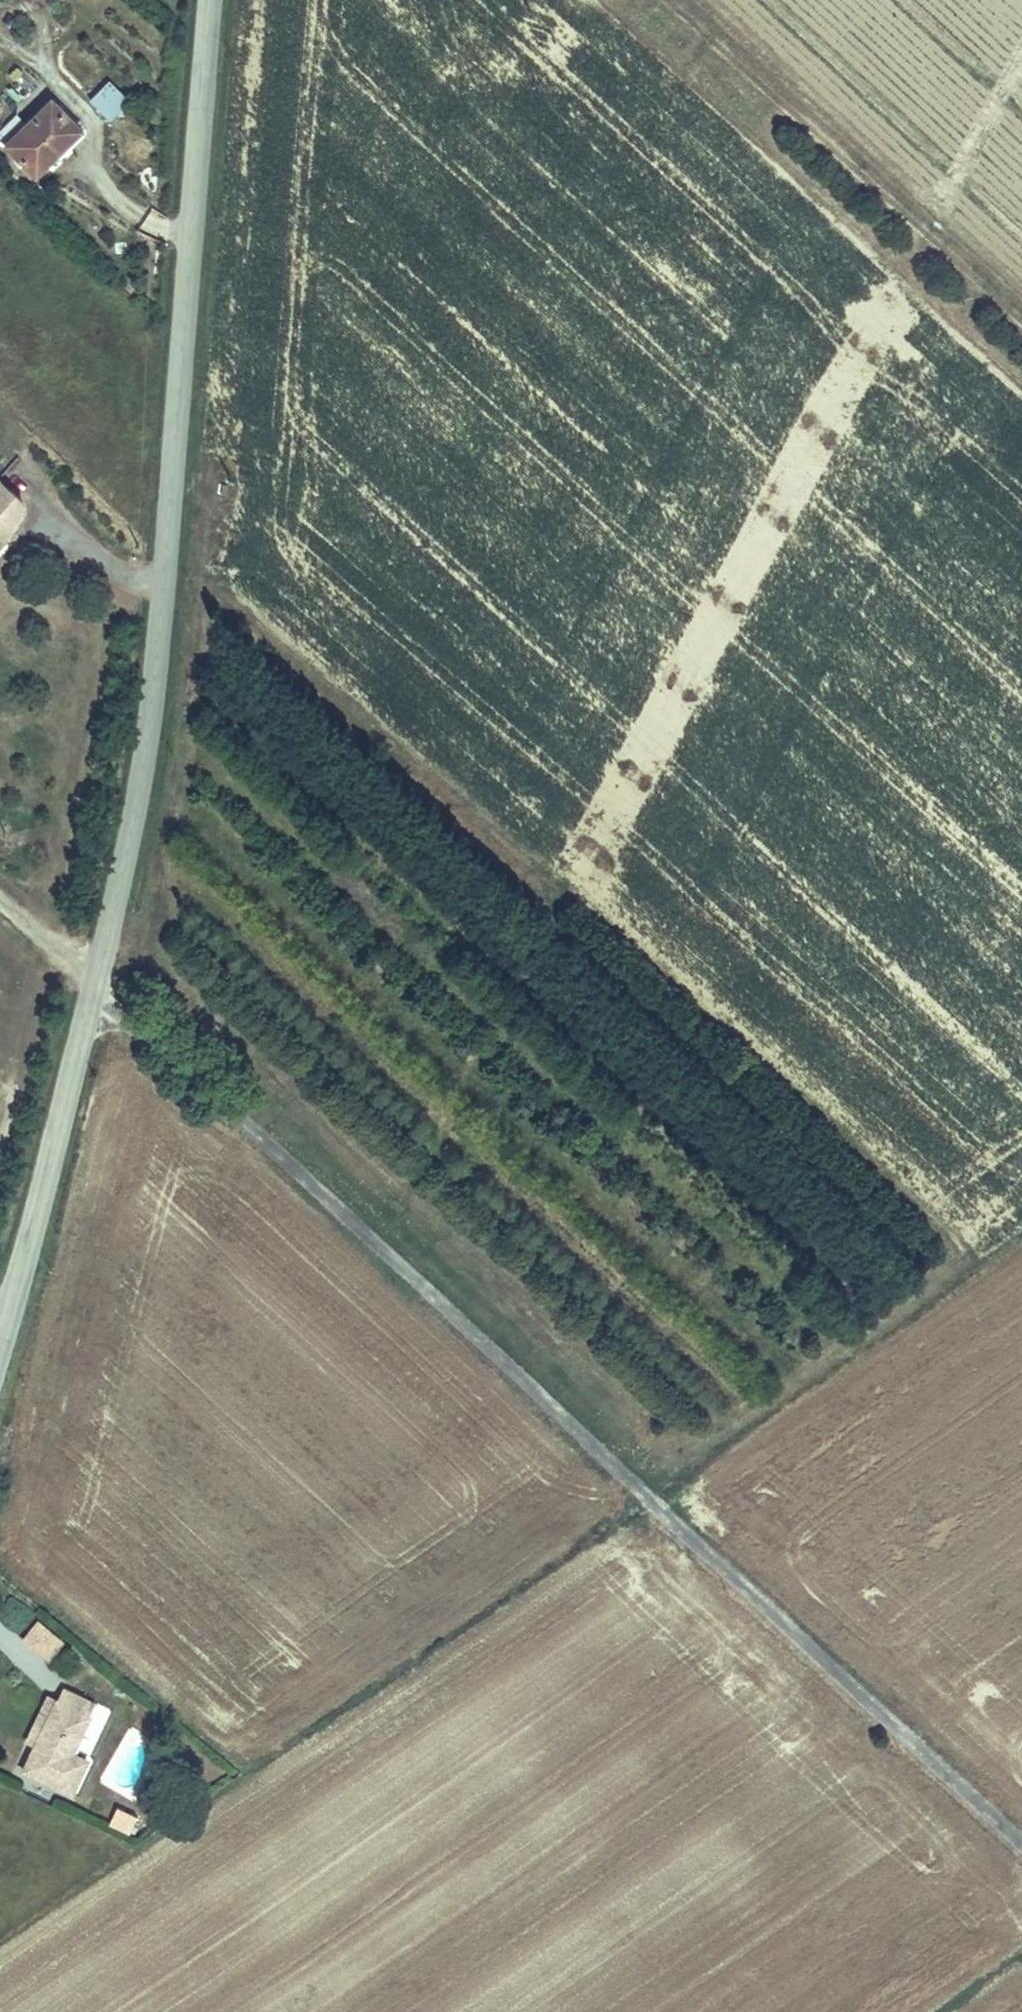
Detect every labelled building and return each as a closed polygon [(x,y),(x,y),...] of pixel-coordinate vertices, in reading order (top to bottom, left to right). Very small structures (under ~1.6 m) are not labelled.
[(108,76),(87,97),(109,118),(129,97),(108,76)] [(52,88),(6,132),(36,162),(80,117),(52,88)] [(3,525),(13,514),(15,505),(14,499),(13,492),(8,482),(0,474),(0,529),(3,525)] [(39,1640),(55,1625),(35,1605),(19,1619),(39,1640)] [(51,1783),(69,1749),(54,1741),(62,1726),(79,1696),(49,1680),(6,1760),(51,1783)] [(88,1701),(79,1696),(62,1726),(72,1731),(88,1701)] [(108,1828),(116,1812),(97,1802),(89,1818),(108,1828)]
